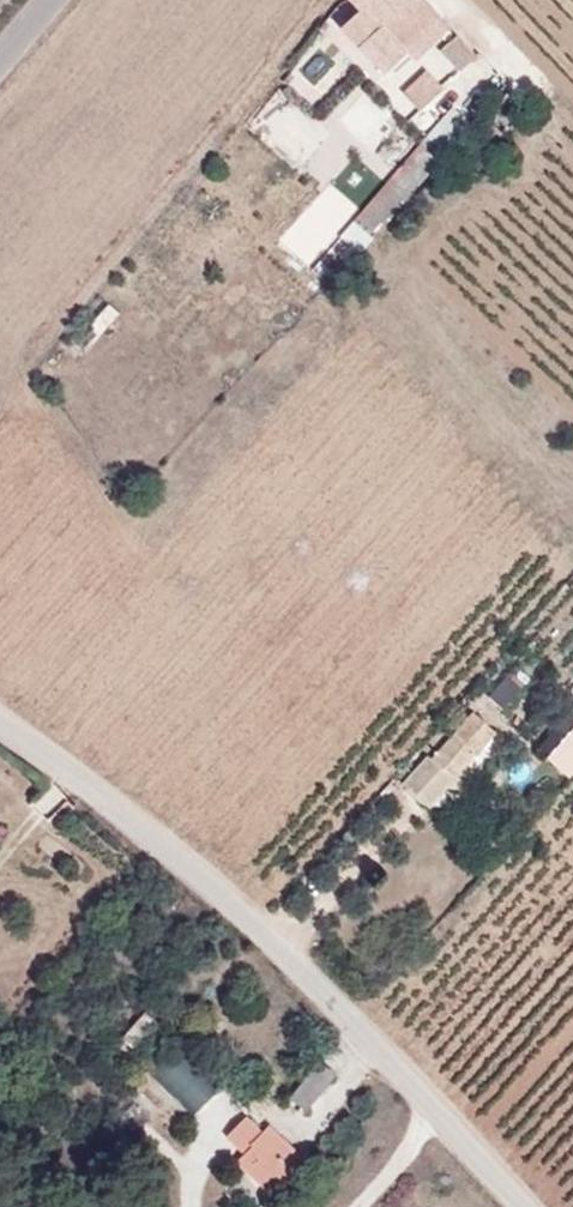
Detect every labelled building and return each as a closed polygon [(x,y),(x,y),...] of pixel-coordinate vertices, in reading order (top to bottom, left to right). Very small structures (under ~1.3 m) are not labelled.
[(377,0),(365,0),(351,13),(367,31),(388,11),(377,0)] [(388,11),(396,3),(400,0),(377,0),(388,11)] [(396,3),(407,16),(424,0),(400,0),(396,3)] [(472,14),(458,0),(456,0),(450,6),(465,22),(472,14)] [(452,110),(461,119),(484,98),(490,92),(480,83),(474,89),(452,110)] [(474,126),(465,137),(471,142),(481,132),(474,126)] [(455,146),(466,157),(476,146),(471,142),(465,137),(455,146)] [(481,703),(469,715),(486,731),(497,718),(481,703)] [(412,761),(444,792),(495,740),(486,731),(469,715),(445,739),(440,734),(412,761)] [(551,758),(572,777),(572,733),(551,758)] [(8,822),(0,814),(0,830),(8,822)] [(330,1045),(304,1078),(318,1091),(344,1058),(330,1045)] [(242,1127),(262,1147),(270,1140),(265,1135),(279,1121),(262,1105),(242,1127)] [(265,1135),(270,1140),(262,1147),(258,1151),(275,1170),(306,1136),(286,1114),(279,1121),(265,1135)] [(275,1170),(287,1182),(319,1149),(306,1136),(275,1170)]
